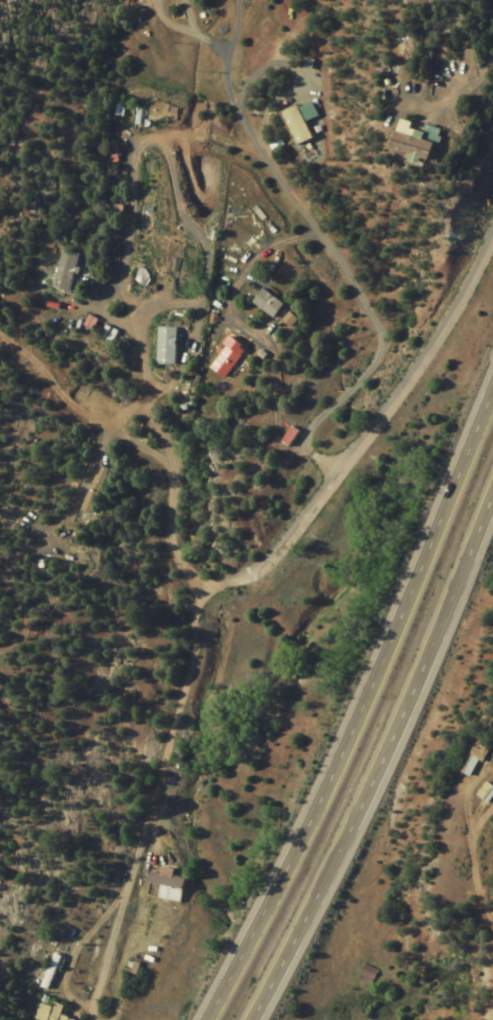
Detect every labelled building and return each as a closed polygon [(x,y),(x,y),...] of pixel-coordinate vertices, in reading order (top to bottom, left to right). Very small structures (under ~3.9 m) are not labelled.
[(293,146),(310,138),(303,122),(316,117),(309,100),(279,114),(293,146)] [(425,163),(434,132),(393,121),(385,152),(425,163)] [(77,254),(59,249),(49,287),(68,292),(77,254)] [(282,305),(260,288),(249,302),(271,319),(282,305)] [(208,371),(225,380),(243,347),(225,338),(208,371)] [(481,750),(468,746),(456,781),(469,786),(481,750)] [(483,783),(474,796),(485,804),(492,793),(492,790),(483,783)] [(146,873),(143,898),(179,901),(182,876),(170,875),(171,869),(156,868),(156,873),(146,873)] [(33,985),(43,990),(60,958),(50,953),(33,985)] [(125,968),(133,972),(136,965),(128,961),(125,968)] [(369,986),(377,972),(366,966),(358,979),(369,986)] [(59,1017),(59,1007),(56,1005),(38,1005),(33,1018),(33,1019),(45,1019),(59,1017)]
